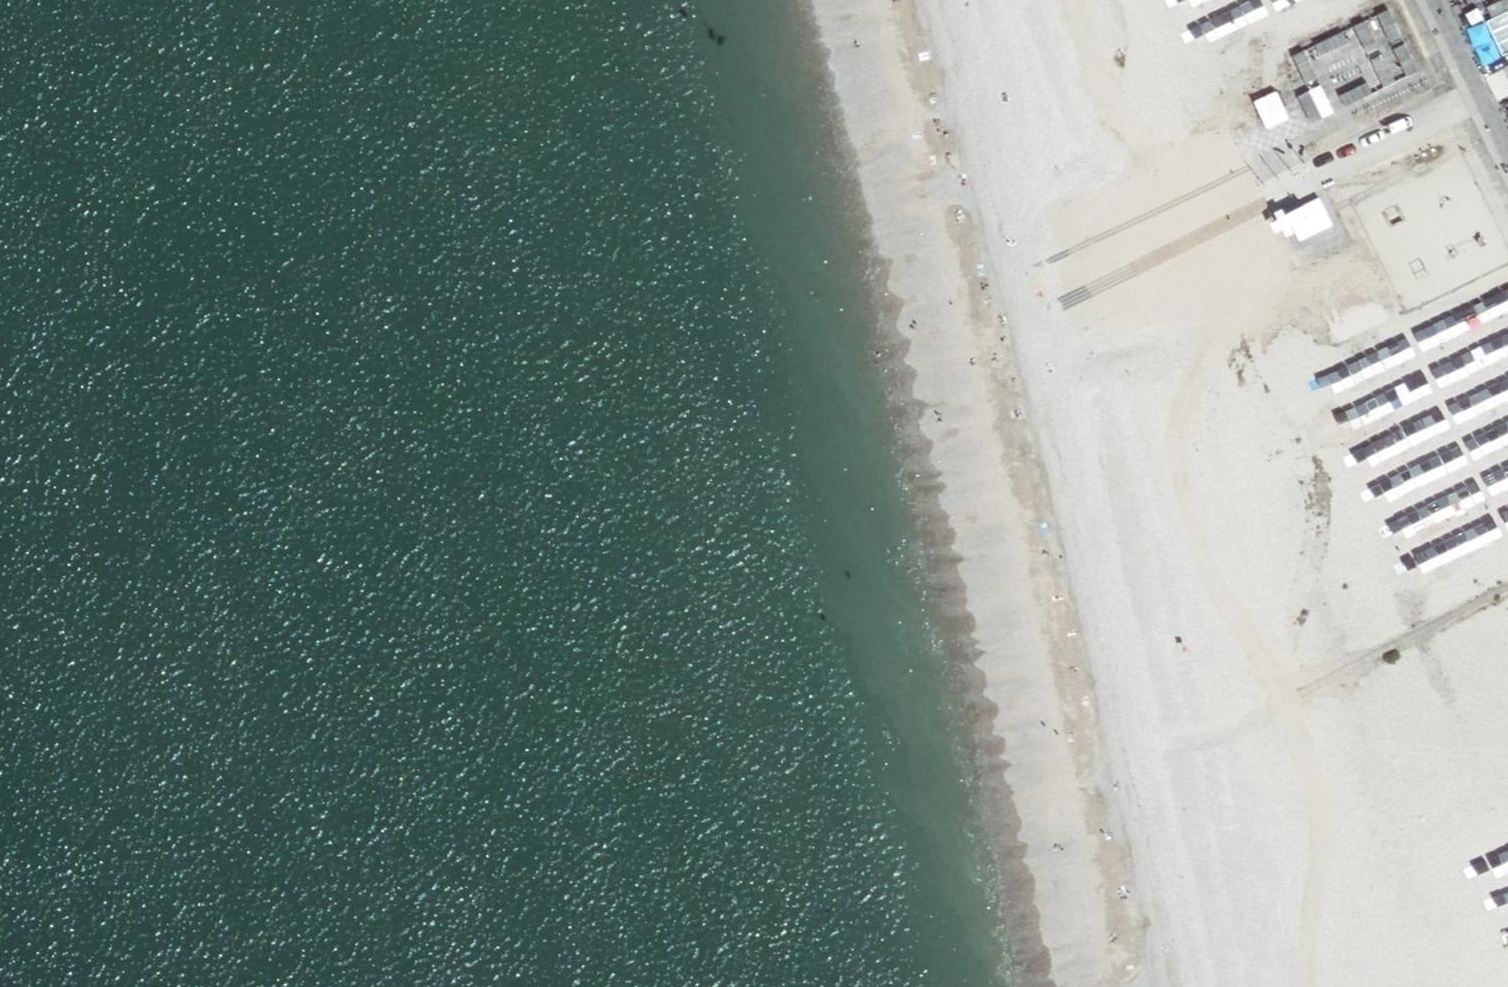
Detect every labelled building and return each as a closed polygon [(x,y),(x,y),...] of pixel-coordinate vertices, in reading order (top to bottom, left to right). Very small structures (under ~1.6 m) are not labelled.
[(1251,1),(1256,11),(1265,7),(1261,0),(1254,0),(1251,1)] [(1472,11),(1498,64),(1507,59),(1507,0),(1495,0),(1472,11)] [(1250,1),(1241,6),(1246,16),(1255,12),(1250,1)] [(1264,101),(1278,130),(1332,105),(1337,117),(1354,110),(1329,56),(1381,32),(1406,85),(1430,74),(1397,5),(1305,48),(1318,77),(1264,101)] [(1240,6),(1231,10),(1236,21),(1245,17),(1240,6)] [(1230,11),(1220,15),(1225,26),(1235,21),(1230,11)] [(1219,16),(1209,20),(1214,31),(1224,26),(1219,16)] [(1200,25),(1191,30),(1196,40),(1205,36),(1200,25)] [(1376,64),(1351,75),(1362,101),(1387,90),(1376,64)] [(1295,209),(1305,232),(1333,218),(1323,196),(1295,209)] [(1407,322),(1336,356),(1348,383),(1507,308),(1507,274),(1407,322)] [(1365,388),(1376,411),(1507,348),(1507,319),(1365,388)] [(1372,431),(1383,453),(1507,391),(1507,363),(1372,431)] [(1391,464),(1403,487),(1507,435),(1507,407),(1391,464)] [(1409,503),(1421,526),(1507,483),(1507,453),(1409,503)] [(1437,532),(1448,554),(1507,526),(1507,498),(1437,532)]
